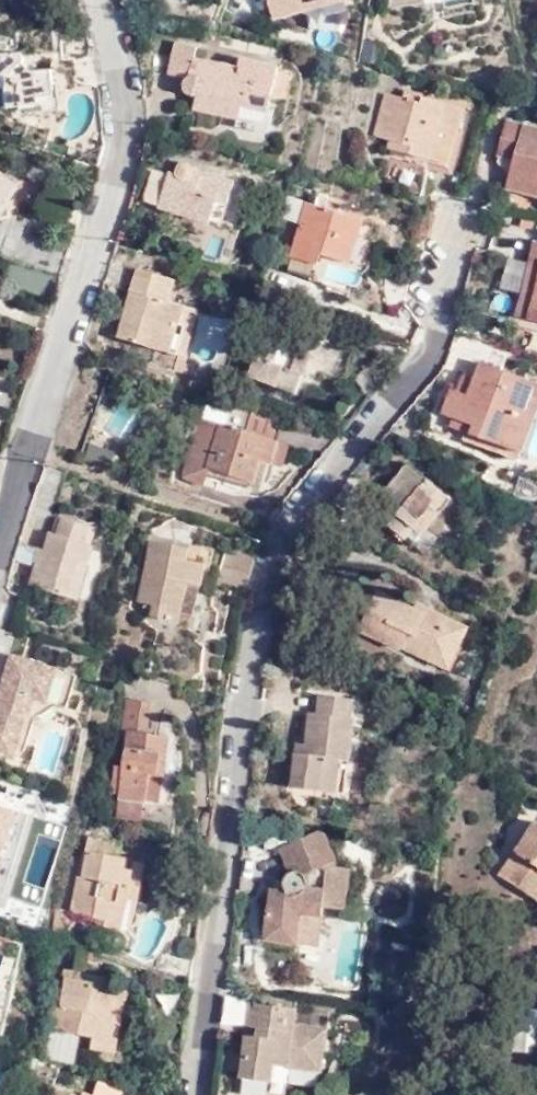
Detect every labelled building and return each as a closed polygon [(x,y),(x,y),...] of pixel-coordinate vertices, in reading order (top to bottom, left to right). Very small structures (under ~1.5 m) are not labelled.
[(305,9),(341,0),(268,0),(273,18),(305,9)] [(305,9),(310,27),(341,32),(347,0),(341,0),(305,9)] [(192,95),(197,95),(194,110),(265,125),(278,66),(240,58),(238,68),(194,59),(196,47),(176,42),(169,74),(188,78),(184,83),(185,91),(192,95)] [(72,58),(51,60),(52,70),(32,71),(23,63),(23,57),(19,54),(15,53),(11,56),(9,54),(0,55),(0,109),(39,106),(38,99),(54,98),(53,89),(74,88),(72,58)] [(404,99),(421,104),(423,98),(423,95),(406,90),(404,99)] [(385,94),(375,134),(390,138),(388,147),(449,163),(463,109),(423,98),(421,104),(404,99),(385,94)] [(536,196),(536,129),(506,120),(497,154),(514,158),(506,187),(536,196)] [(169,171),(158,207),(221,226),(235,182),(193,169),(188,164),(180,165),(176,173),(169,171)] [(8,178),(0,173),(0,192),(8,178)] [(8,178),(0,192),(0,214),(18,184),(8,178)] [(320,255),(350,263),(362,220),(287,196),(280,218),(300,223),(288,270),(310,276),(314,264),(318,265),(320,255)] [(362,220),(350,263),(349,269),(363,273),(369,269),(381,225),(362,220)] [(531,257),(525,283),(531,284),(535,268),(536,269),(536,259),(531,257)] [(535,268),(531,284),(525,283),(517,316),(536,321),(536,269),(535,268)] [(174,280),(138,270),(119,338),(179,355),(175,370),(186,373),(188,364),(183,363),(184,357),(197,310),(168,302),(174,280)] [(404,301),(411,275),(402,270),(387,278),(385,309),(404,301)] [(239,337),(226,376),(246,383),(249,376),(296,393),(318,336),(270,318),(260,345),(239,337)] [(536,410),(536,382),(481,362),(475,378),(468,395),(455,391),(451,389),(443,413),(453,417),(475,425),(472,434),(522,452),(536,410)] [(455,391),(468,395),(475,378),(461,374),(455,391)] [(246,432),(199,418),(184,474),(187,480),(203,486),(209,468),(261,484),(268,463),(271,464),(277,442),(273,441),(280,418),(253,410),(246,432)] [(472,434),(475,425),(453,417),(450,426),(472,434)] [(277,442),(271,464),(280,467),(286,445),(277,442)] [(447,495),(409,463),(379,499),(382,502),(374,513),(406,539),(414,529),(421,535),(439,513),(435,509),(447,495)] [(30,586),(77,600),(93,546),(85,543),(90,526),(62,518),(56,534),(50,532),(45,550),(39,569),(35,567),(30,586)] [(188,548),(152,540),(139,602),(154,605),(151,617),(178,622),(180,612),(187,582),(200,585),(204,564),(186,560),(188,548)] [(35,567),(39,569),(45,550),(36,547),(30,566),(35,567)] [(245,588),(255,557),(226,548),(218,579),(245,588)] [(200,585),(187,582),(180,612),(193,615),(200,585)] [(450,669),(470,627),(416,602),(413,608),(376,591),(358,629),(400,650),(402,646),(450,669)] [(11,655),(0,692),(0,754),(13,758),(26,717),(28,717),(34,698),(67,708),(77,676),(11,655)] [(296,753),(292,788),(321,791),(326,758),(339,760),(349,761),(354,718),(351,718),(354,700),(320,695),(318,713),(309,712),(304,754),(296,753)] [(145,733),(150,703),(126,700),(122,729),(128,730),(123,767),(114,766),(110,793),(120,794),(120,798),(159,803),(168,736),(145,733)] [(335,793),(339,760),(326,758),(321,791),(335,793)] [(16,811),(0,806),(0,861),(16,811)] [(500,876),(534,898),(536,894),(536,821),(536,820),(500,876)] [(285,878),(283,884),(285,889),(272,888),(265,938),(317,945),(322,906),(344,909),(350,869),(323,866),(335,860),(322,830),(280,848),(290,872),(285,878)] [(121,843),(88,837),(74,913),(97,917),(95,925),(130,931),(143,864),(127,861),(128,859),(119,857),(121,843)] [(93,1037),(91,1049),(114,1053),(125,993),(104,989),(106,977),(85,973),(90,950),(78,946),(73,971),(64,969),(60,989),(58,988),(55,1003),(53,1003),(48,1029),(93,1037)] [(251,1003),(241,1078),(270,1082),(272,1065),(321,1071),(327,1029),(294,1025),(296,1009),(251,1003)] [(51,1087),(48,1094),(74,1094),(51,1087)]
